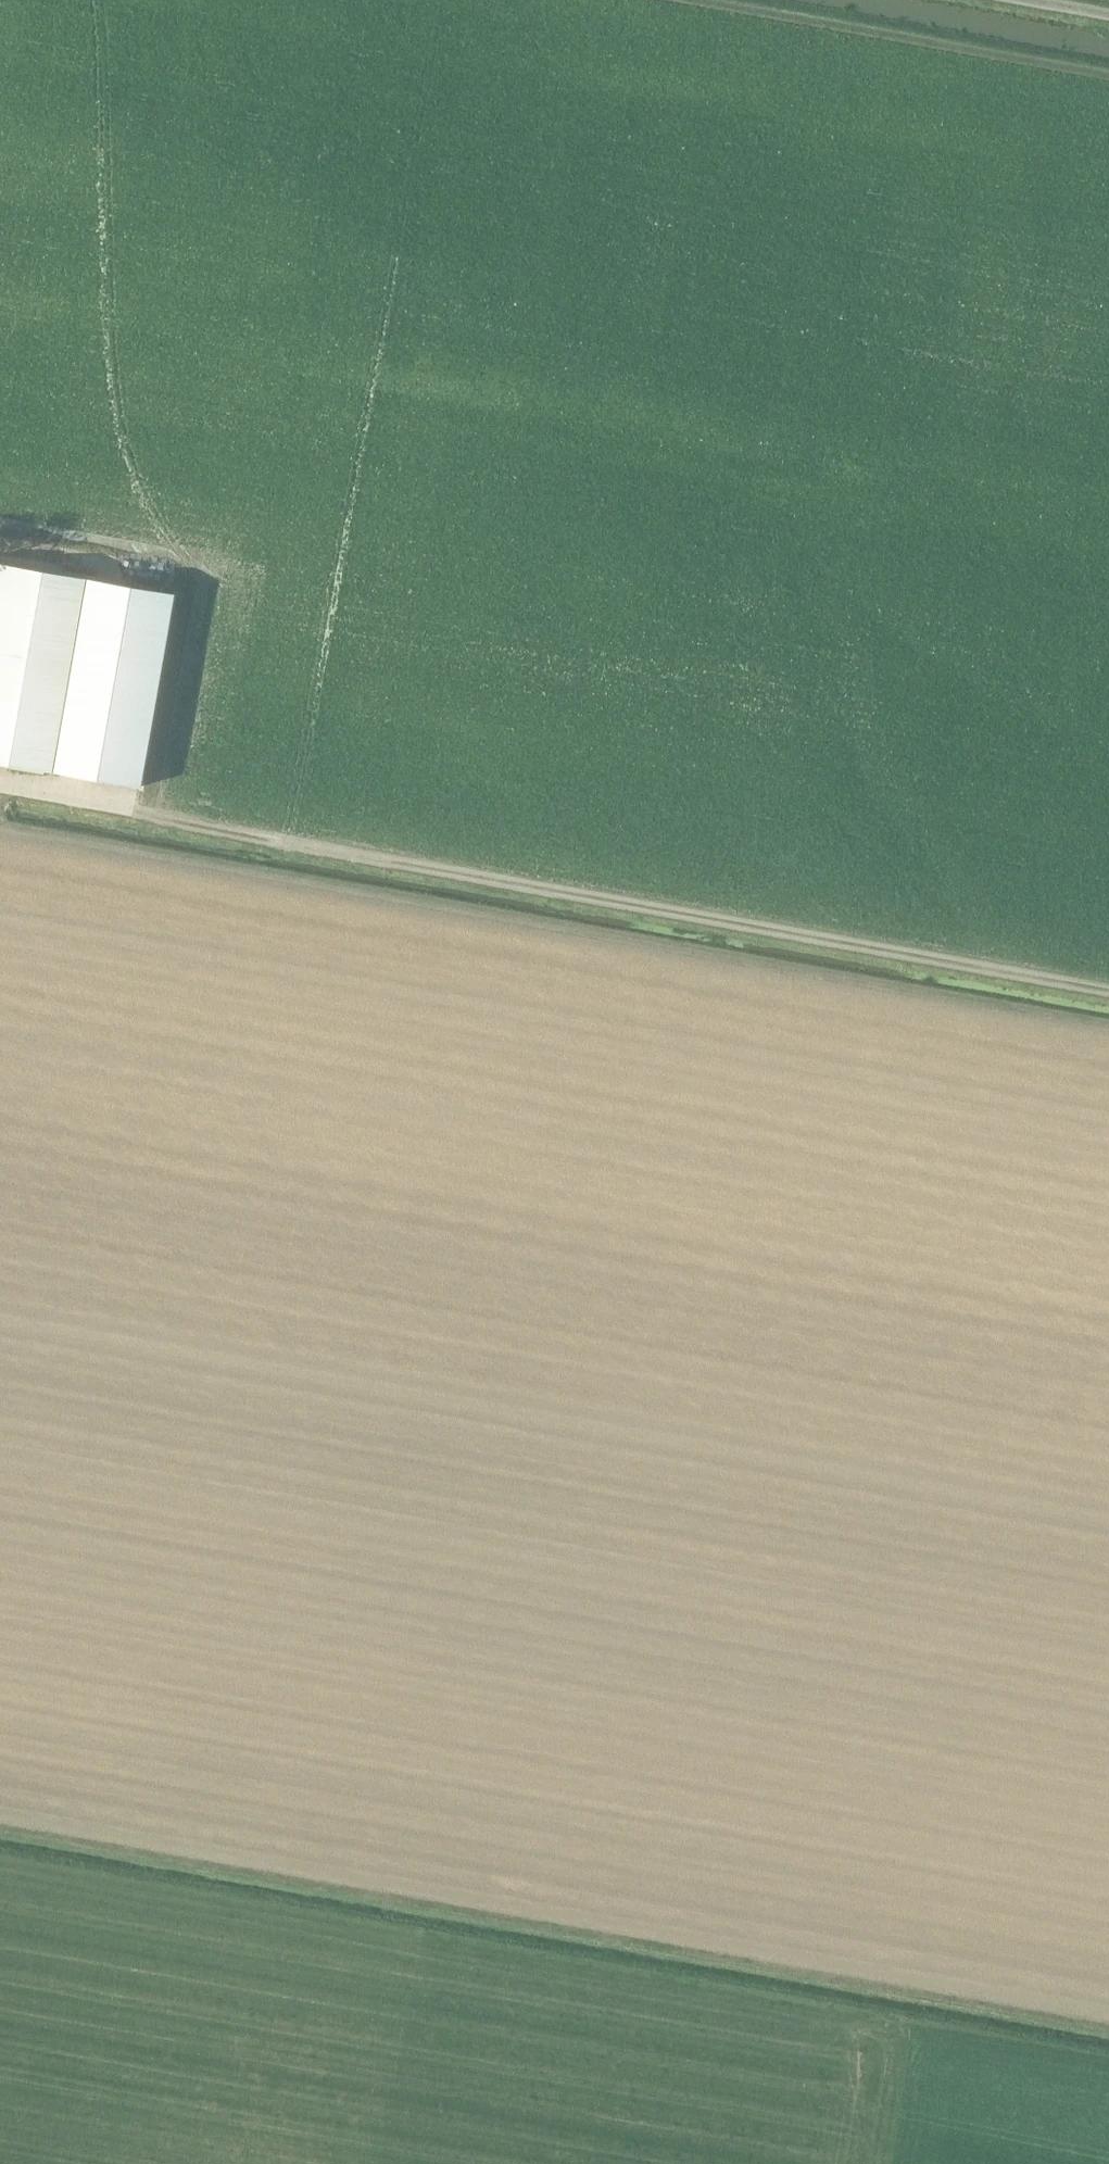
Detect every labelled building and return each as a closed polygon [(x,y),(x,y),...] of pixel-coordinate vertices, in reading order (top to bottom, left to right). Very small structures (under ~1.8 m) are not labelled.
[(86,577),(0,562),(0,762),(52,771),(86,577)] [(86,577),(52,771),(140,786),(174,592),(86,577)]
